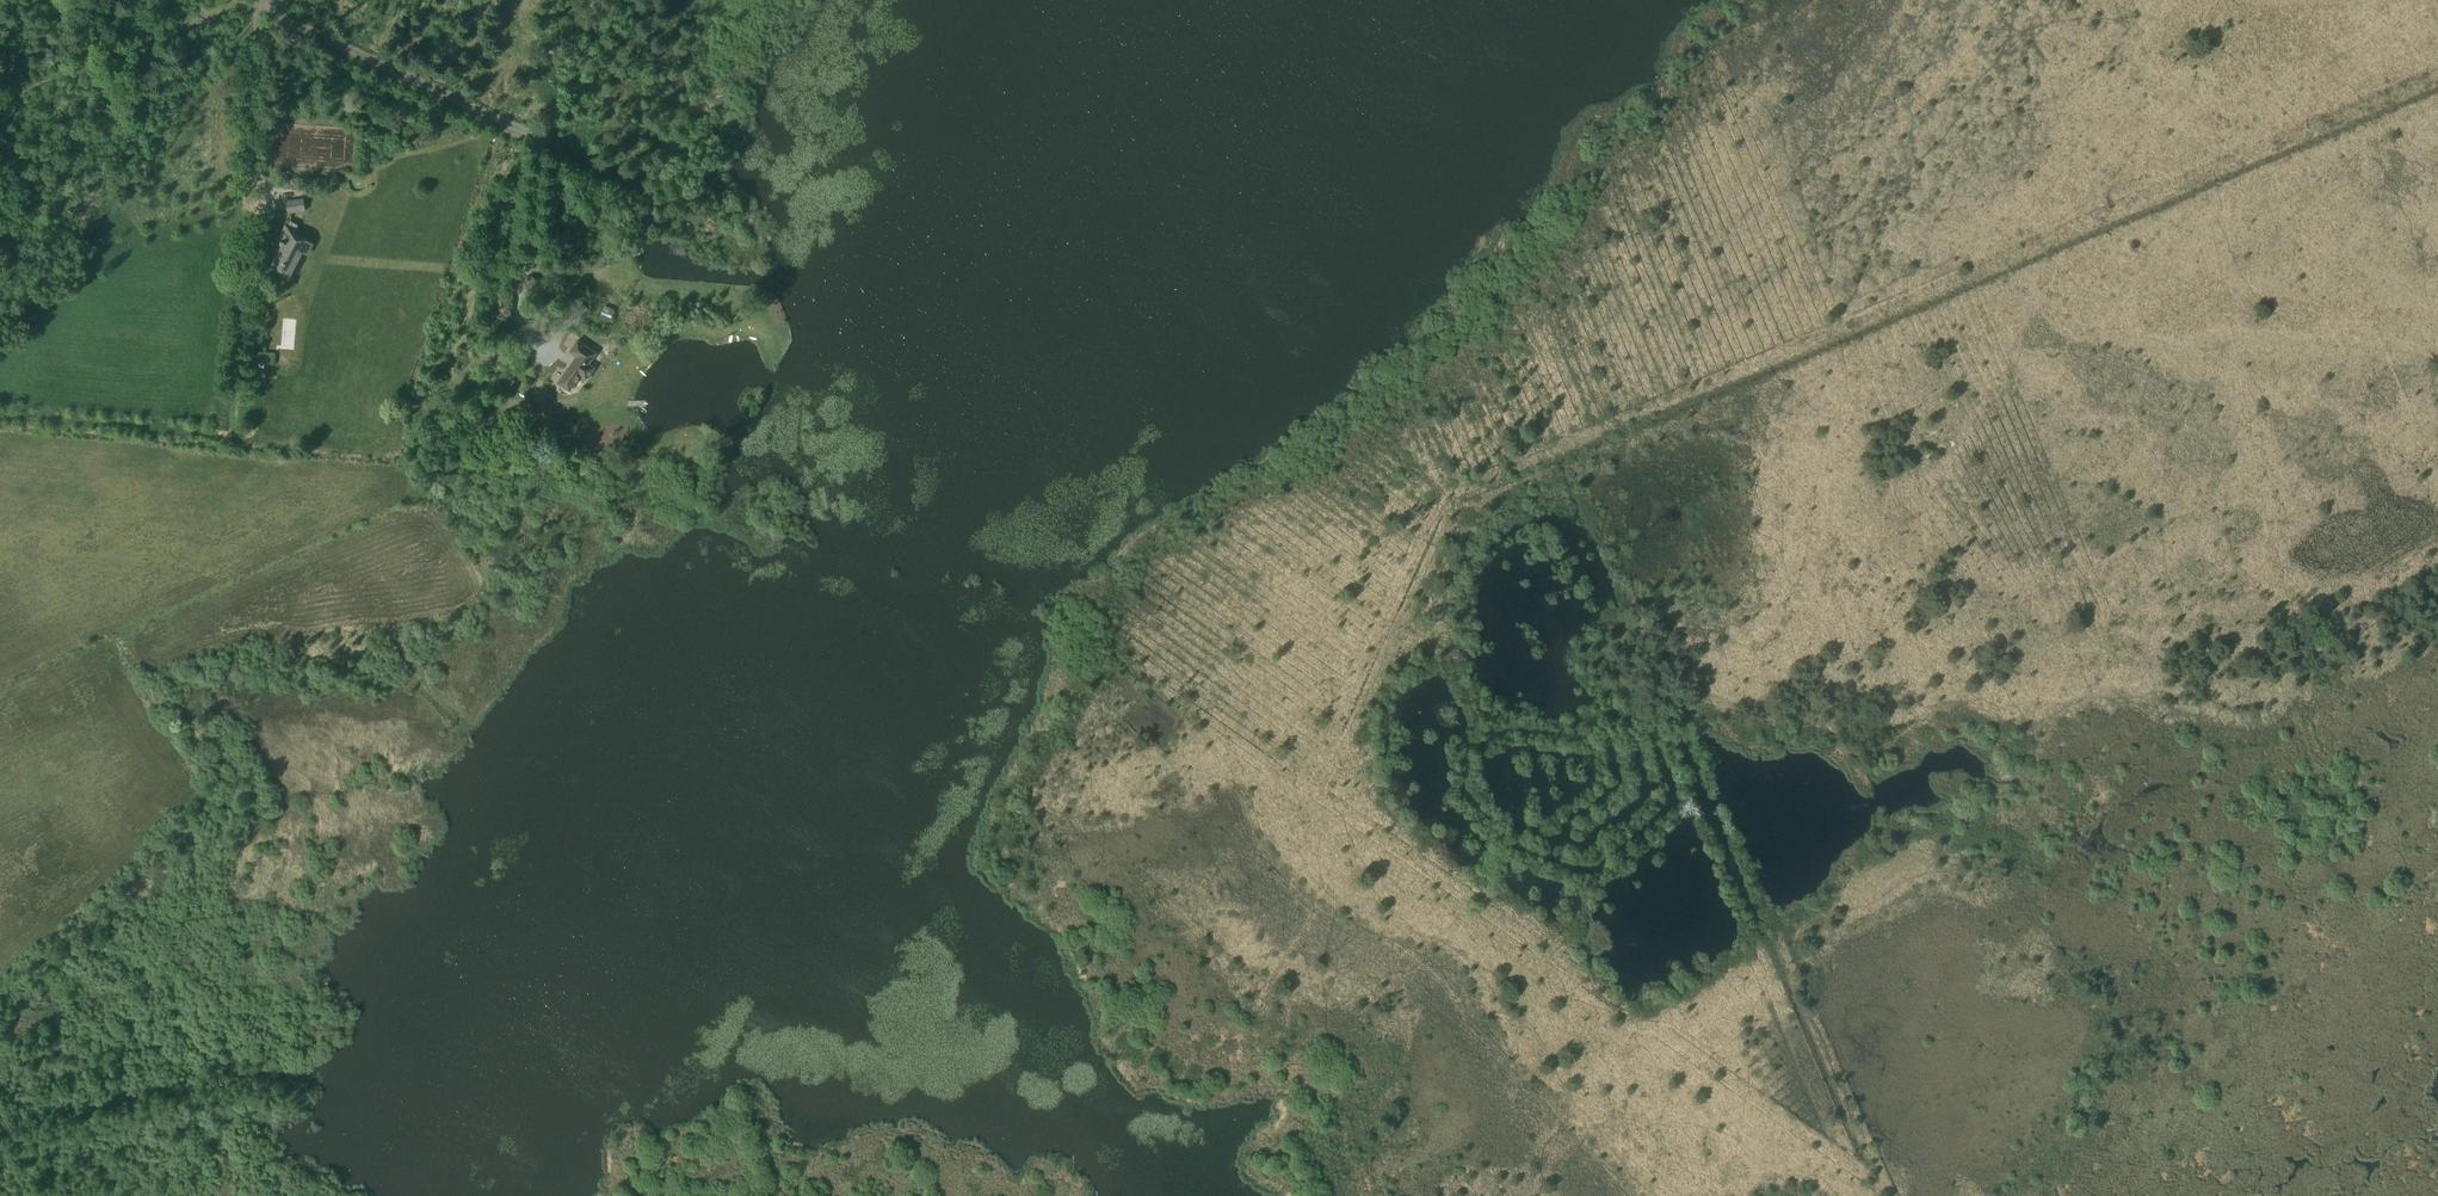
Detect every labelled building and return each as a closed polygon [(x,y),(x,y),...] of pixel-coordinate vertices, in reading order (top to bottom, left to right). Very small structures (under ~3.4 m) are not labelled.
[(289,212),(304,209),(303,199),(287,202),(289,212)] [(293,234),(296,230),(287,225),(279,239),(282,240),(280,242),(283,244),(271,268),(288,277),(301,251),(307,254),(312,244),(293,234)] [(583,303),(572,316),(580,323),(591,310),(583,303)] [(576,356),(558,383),(567,389),(570,391),(580,377),(586,380),(594,367),(593,366),(589,363),(596,353),(587,347),(577,340),(569,351),(576,356)]
